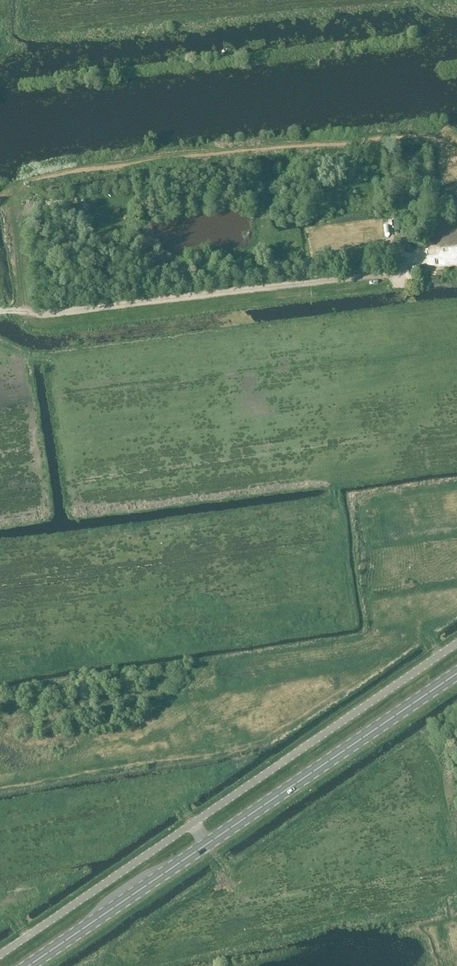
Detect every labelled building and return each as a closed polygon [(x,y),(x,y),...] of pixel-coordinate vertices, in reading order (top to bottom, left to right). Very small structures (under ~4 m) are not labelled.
[(444,255),(426,256),(427,266),(445,264),(454,263),(453,257),(444,258),(444,255)]
